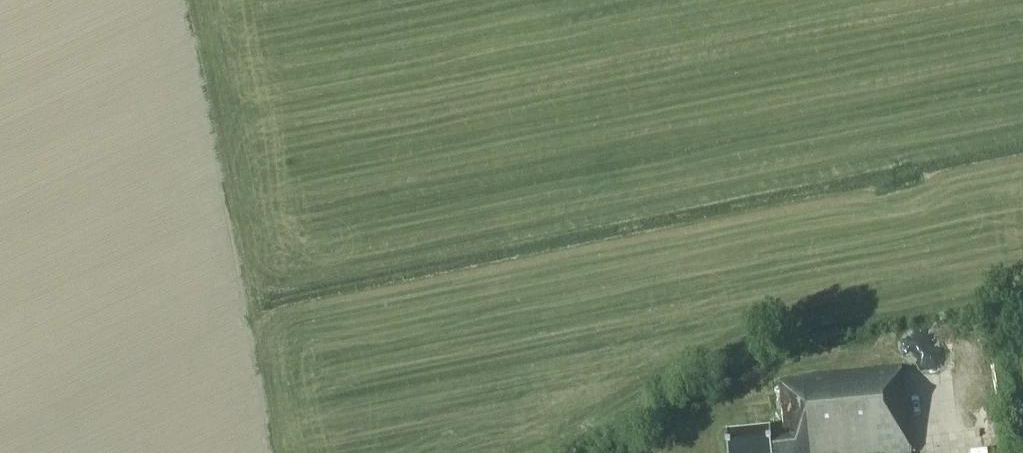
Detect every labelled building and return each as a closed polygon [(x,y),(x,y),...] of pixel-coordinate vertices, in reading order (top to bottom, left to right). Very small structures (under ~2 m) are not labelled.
[(900,369),(898,348),(828,354),(830,376),(779,381),(783,424),(768,426),(769,428),(725,431),(727,452),(910,452),(900,369)]
